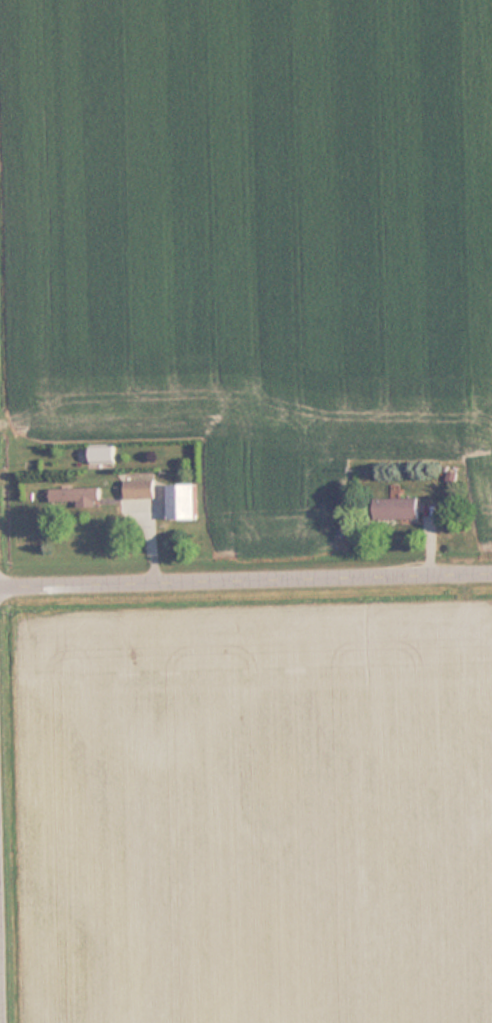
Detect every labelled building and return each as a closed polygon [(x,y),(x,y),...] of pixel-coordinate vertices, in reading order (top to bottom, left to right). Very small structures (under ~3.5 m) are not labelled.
[(115,448),(92,448),(92,464),(115,464),(115,448)] [(155,499),(155,480),(126,480),(126,499),(155,499)] [(197,485),(170,485),(170,520),(197,520),(197,485)] [(100,488),(65,488),(65,501),(77,501),(77,507),(100,507),(100,488)] [(419,498),(375,498),(375,520),(419,520),(419,498)]
